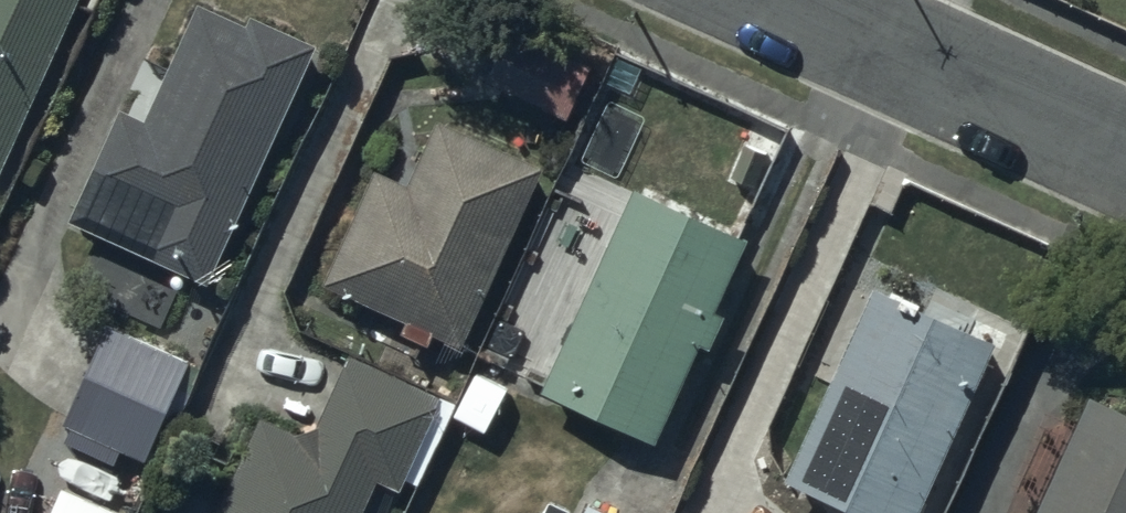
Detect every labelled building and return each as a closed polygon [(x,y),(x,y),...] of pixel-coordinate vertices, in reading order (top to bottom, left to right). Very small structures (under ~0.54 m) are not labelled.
[(8,190),(90,0),(0,0),(0,187),(8,190)] [(257,30),(203,7),(152,126),(127,115),(76,232),(221,294),(327,48),(261,20),(257,30)] [(485,72),(566,108),(590,55),(510,18),(485,72)] [(544,154),(438,107),(407,176),(374,161),(325,272),(408,309),(402,323),(431,336),(436,323),(464,336),(544,154)] [(748,223),(637,173),(543,381),(654,430),(748,223)] [(998,327),(872,270),(783,467),(885,512),(920,512),(927,499),(921,496),(998,327)] [(201,371),(119,333),(72,433),(84,438),(79,450),(129,474),(137,456),(157,465),(201,371)] [(346,349),(315,419),(299,425),(262,409),(217,512),(360,512),(381,464),(421,481),(457,397),(346,349)] [(1091,382),(1030,512),(1125,512),(1125,399),(1091,382)]
